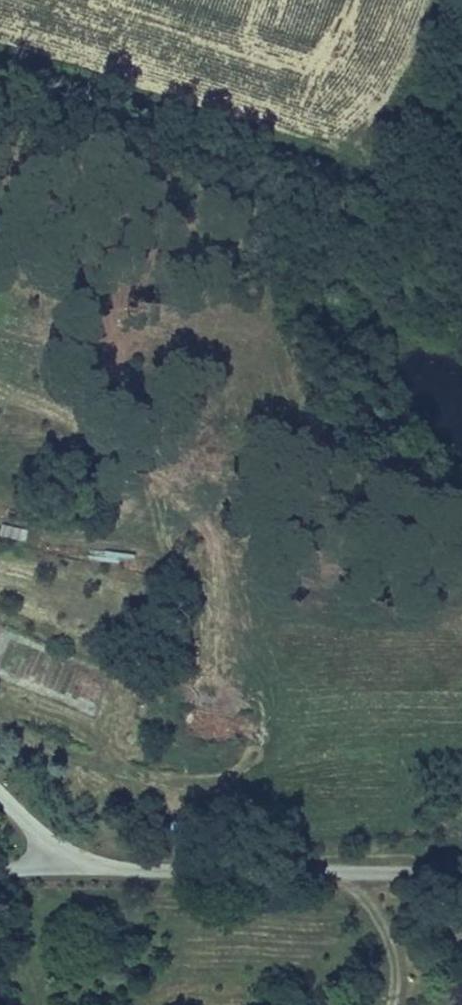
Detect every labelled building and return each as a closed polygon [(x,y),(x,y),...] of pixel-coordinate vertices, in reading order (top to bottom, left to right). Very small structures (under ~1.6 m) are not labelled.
[(1,525),(0,538),(26,540),(27,527),(1,525)] [(97,554),(125,560),(128,551),(100,544),(97,554)]
